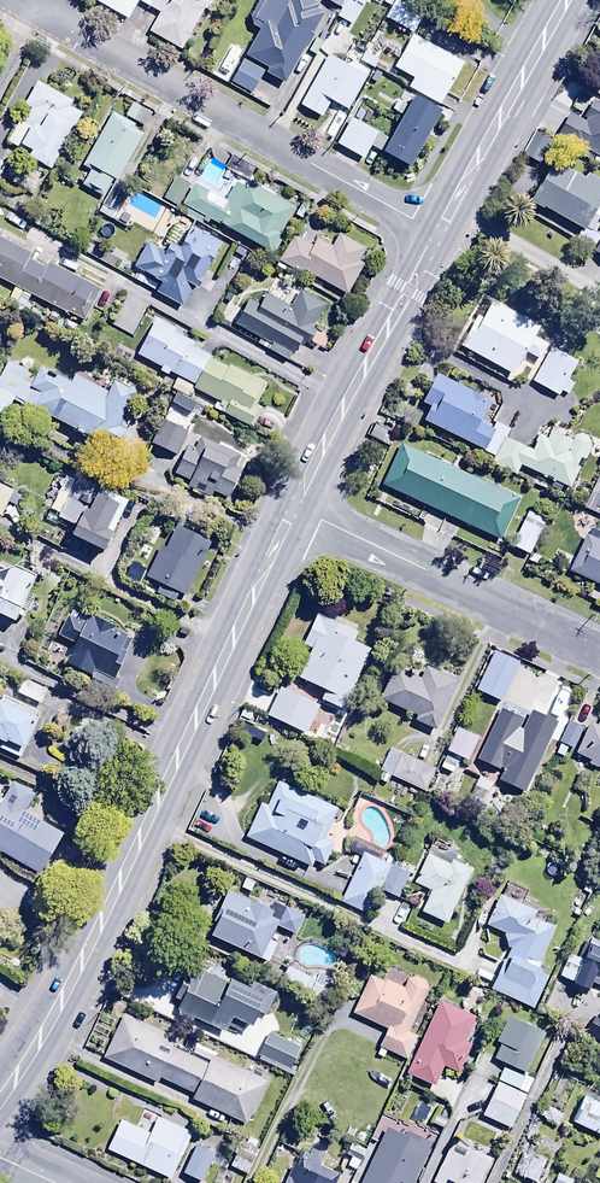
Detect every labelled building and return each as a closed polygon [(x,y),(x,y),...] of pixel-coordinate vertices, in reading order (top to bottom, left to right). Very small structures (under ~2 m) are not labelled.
[(127,19),(138,0),(95,0),(127,19)] [(149,7),(160,13),(149,31),(180,50),(206,6),(196,1),(197,0),(153,0),(149,7)] [(244,53),(267,66),(264,71),(284,82),(324,11),(315,6),(317,3),(311,0),(258,0),(249,15),(252,24),(259,28),(244,53)] [(336,16),(340,18),(332,33),(340,38),(349,23),(352,25),(366,1),(365,0),(345,0),(336,16)] [(460,46),(412,21),(394,55),(412,65),(407,73),(437,89),(460,46)] [(365,64),(328,42),(298,90),(321,104),(331,88),(345,96),(365,64)] [(263,70),(241,58),(229,80),(251,92),(263,70)] [(36,80),(23,103),(30,107),(22,122),(18,119),(6,141),(17,147),(19,142),(30,148),(27,153),(42,161),(41,164),(50,169),(82,113),(69,105),(72,100),(36,80)] [(599,162),(599,101),(598,100),(593,110),(584,105),(563,141),(599,162)] [(133,102),(125,116),(142,126),(151,113),(133,102)] [(362,145),(377,118),(350,103),(335,130),(362,145)] [(112,111),(82,164),(89,169),(81,184),(102,197),(112,179),(116,181),(143,133),(133,127),(135,124),(112,111)] [(529,202),(583,232),(587,224),(593,227),(599,214),(599,207),(599,206),(599,203),(599,178),(556,153),(529,202)] [(225,167),(217,182),(228,188),(236,174),(225,167)] [(176,176),(163,198),(176,206),(189,184),(176,176)] [(194,182),(182,203),(185,204),(181,210),(206,225),(209,219),(219,225),(220,223),(273,253),(282,238),(277,235),(293,207),(249,181),(245,187),(237,183),(227,201),(194,182)] [(146,241),(133,266),(160,280),(155,290),(182,305),(193,286),(195,287),(220,241),(189,225),(178,245),(169,240),(163,250),(146,241)] [(277,260),(300,273),(302,270),(347,294),(369,254),(364,251),(366,248),(338,232),(330,246),(316,238),(312,245),(292,234),(277,260)] [(14,288),(5,304),(22,313),(31,296),(65,314),(66,312),(83,321),(100,288),(48,261),(45,267),(27,258),(30,251),(0,236),(0,280),(14,288)] [(236,245),(229,255),(241,263),(248,252),(236,245)] [(232,323),(260,340),(258,344),(288,361),(299,343),(305,346),(317,325),(314,323),(325,304),(300,290),(290,308),(264,293),(257,305),(246,298),(232,323)] [(476,316),(459,346),(511,375),(523,354),(537,361),(546,344),(534,338),(539,327),(491,301),(481,318),(476,316)] [(192,345),(194,342),(174,331),(175,329),(155,318),(136,355),(160,368),(158,371),(167,376),(169,372),(194,385),(192,388),(216,401),(212,409),(248,428),(258,409),(252,406),(264,383),(229,364),(227,368),(209,358),(211,355),(192,345)] [(551,347),(532,382),(558,397),(560,392),(567,396),(575,381),(569,378),(578,362),(551,347)] [(7,360),(0,372),(0,417),(3,418),(12,400),(117,451),(132,416),(124,413),(130,401),(136,400),(135,387),(128,389),(112,380),(105,392),(75,374),(70,383),(42,366),(35,376),(7,360)] [(493,457),(505,438),(508,430),(495,423),(493,427),(480,420),(490,400),(435,373),(421,402),(430,407),(423,420),(483,450),(482,452),(493,457)] [(172,443),(184,422),(163,410),(151,431),(172,443)] [(372,423),(366,436),(381,443),(387,430),(372,423)] [(505,438),(493,457),(490,463),(516,476),(521,466),(552,481),(550,486),(560,491),(563,485),(568,488),(578,467),(576,466),(580,459),(584,461),(591,447),(587,437),(580,433),(571,437),(552,427),(546,439),(538,435),(530,450),(505,438)] [(240,455),(199,437),(194,449),(187,446),(174,474),(188,480),(186,486),(210,497),(212,492),(228,499),(240,472),(234,469),(240,455)] [(400,443),(381,485),(500,540),(520,499),(400,443)] [(584,496),(599,503),(599,461),(584,496)] [(13,477),(0,471),(0,503),(13,477)] [(70,533),(103,550),(129,499),(79,474),(72,488),(63,483),(49,510),(58,514),(56,517),(74,526),(70,533)] [(545,509),(527,500),(510,534),(529,543),(545,509)] [(212,535),(170,513),(143,564),(186,586),(212,535)] [(586,534),(567,571),(599,587),(599,541),(598,540),(599,536),(599,532),(592,528),(588,535),(586,534)] [(14,624),(16,618),(22,621),(24,615),(27,616),(34,601),(26,597),(34,579),(9,568),(1,586),(0,586),(0,618),(14,624)] [(94,616),(92,619),(69,608),(56,635),(73,644),(63,664),(115,690),(120,680),(115,678),(133,639),(112,629),(114,626),(94,616)] [(317,614),(302,645),(310,648),(297,677),(325,690),(320,700),(341,709),(369,649),(353,641),(357,632),(317,614)] [(520,661),(495,648),(474,687),(499,700),(520,661)] [(22,665),(14,681),(40,693),(48,678),(22,665)] [(394,666),(379,698),(416,716),(414,720),(435,730),(458,680),(426,665),(420,678),(394,666)] [(336,715),(279,687),(265,718),(321,745),(336,715)] [(19,759),(41,713),(2,694),(0,698),(0,750),(19,759)] [(560,721),(534,709),(525,729),(520,727),(524,718),(501,707),(478,758),(501,769),(502,765),(506,767),(500,780),(527,792),(560,721)] [(575,753),(590,759),(588,764),(597,768),(599,764),(599,765),(599,718),(596,725),(589,722),(575,753)] [(569,719),(559,742),(560,743),(555,753),(563,757),(567,747),(572,749),(583,726),(569,719)] [(477,736),(457,726),(445,750),(466,760),(477,736)] [(382,772),(378,780),(385,784),(389,776),(423,792),(434,769),(390,748),(379,771),(382,772)] [(445,756),(440,768),(452,773),(457,761),(445,756)] [(261,803),(245,837),(311,867),(314,861),(322,865),(333,843),(324,839),(338,809),(277,780),(265,805),(261,803)] [(38,873),(62,833),(25,811),(35,795),(12,781),(0,800),(0,850),(38,873)] [(56,800),(47,821),(72,832),(81,811),(56,800)] [(388,853),(363,840),(340,887),(366,900),(388,853)] [(427,853),(413,882),(429,891),(419,911),(444,924),(472,868),(451,858),(449,863),(427,853)] [(215,922),(209,935),(268,962),(276,943),(268,939),(277,920),(269,916),(272,910),(227,889),(212,921),(215,922)] [(499,894),(485,925),(503,932),(508,948),(489,989),(533,1009),(548,975),(537,970),(539,966),(524,959),(526,956),(538,962),(554,928),(534,918),(537,911),(499,894)] [(276,926),(295,934),(303,915),(284,907),(276,926)] [(558,976),(588,989),(591,983),(599,987),(599,942),(590,938),(588,944),(583,942),(577,957),(568,953),(558,976)] [(187,968),(173,997),(180,1000),(173,1013),(191,1022),(194,1017),(225,1031),(227,1027),(240,1033),(245,1023),(249,1026),(256,1012),(265,1016),(276,992),(253,981),(251,986),(229,976),(227,981),(202,969),(200,974),(187,968)] [(369,974),(351,1012),(385,1029),(378,1047),(379,1047),(376,1055),(383,1058),(386,1051),(406,1060),(417,1036),(408,1031),(427,988),(425,981),(415,976),(406,979),(403,987),(385,979),(384,981),(369,974)] [(475,1016),(439,1000),(405,1073),(433,1086),(443,1066),(457,1072),(471,1043),(464,1040),(475,1016)] [(525,1061),(542,1022),(511,1008),(510,1012),(505,1010),(496,1031),(500,1033),(494,1048),(525,1061)] [(123,1013),(102,1057),(157,1083),(159,1077),(193,1093),(190,1098),(246,1124),(266,1080),(216,1057),(218,1052),(197,1042),(192,1052),(209,1061),(207,1064),(173,1048),(178,1039),(123,1013)] [(584,1031),(599,1040),(599,1015),(598,1019),(593,1016),(584,1031)] [(302,1036),(269,1020),(255,1048),(288,1064),(302,1036)] [(504,1056),(498,1067),(515,1077),(522,1065),(504,1056)] [(525,1084),(497,1071),(481,1104),(509,1117),(525,1084)] [(570,1110),(599,1124),(599,1090),(583,1082),(570,1110)] [(547,1093),(540,1105),(555,1113),(562,1101),(547,1093)] [(121,1108),(106,1138),(171,1169),(193,1122),(157,1105),(149,1121),(121,1108)] [(349,1182),(412,1182),(431,1142),(406,1130),(404,1135),(385,1126),(378,1141),(369,1138),(364,1150),(350,1143),(345,1155),(350,1157),(346,1166),(355,1171),(349,1182)] [(213,1144),(195,1136),(181,1164),(199,1172),(213,1144)] [(487,1176),(483,1175),(484,1171),(490,1174),(495,1164),(489,1161),(491,1158),(451,1140),(431,1182),(484,1182),(487,1176)] [(304,1158),(297,1155),(290,1170),(288,1169),(281,1182),(334,1182),(338,1173),(319,1165),(324,1154),(309,1147),(304,1158)] [(236,1152),(229,1166),(247,1174),(254,1160),(236,1152)] [(542,1172),(537,1182),(566,1182),(542,1172)]
